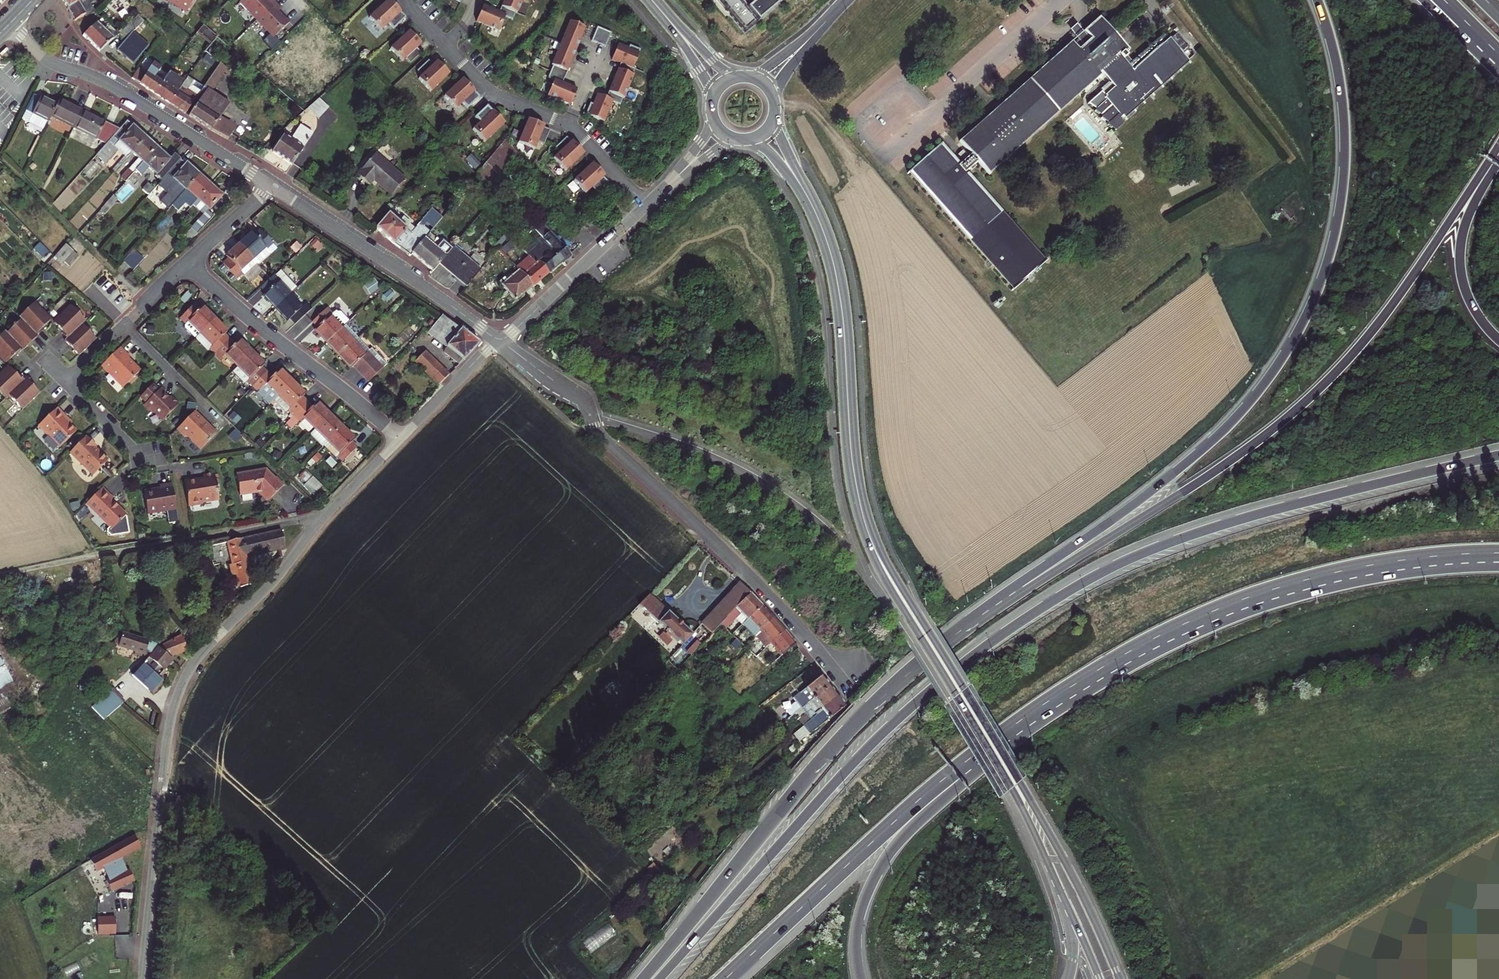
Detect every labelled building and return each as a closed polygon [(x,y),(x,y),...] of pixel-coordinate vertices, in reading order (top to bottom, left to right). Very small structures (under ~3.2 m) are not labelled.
[(61,0),(72,16),(76,22),(86,15),(86,16),(95,10),(90,3),(93,0),(61,0)] [(185,12),(193,0),(165,0),(185,12)] [(238,7),(253,23),(271,5),(266,0),(264,0),(262,1),(261,0),(244,0),(238,7)] [(389,0),(388,0),(370,16),(382,29),(385,26),(390,31),(402,20),(397,15),(400,12),(395,6),(389,0)] [(476,21),(499,31),(505,16),(512,19),(515,13),(516,14),(522,0),(504,0),(498,13),(483,5),(479,13),(476,21)] [(745,33),(784,0),(717,0),(745,33)] [(277,11),(271,5),(253,23),(271,40),(286,25),(280,19),(275,14),(277,11)] [(135,12),(118,31),(125,36),(117,47),(125,52),(132,57),(145,37),(131,28),(141,17),(135,12)] [(1104,104),(1121,124),(1187,66),(1162,38),(1130,67),(1121,58),(1129,52),(1101,20),(1085,35),(1090,40),(1078,50),(1073,45),(963,143),(972,153),(969,156),(964,150),(959,155),(964,161),(959,165),(942,147),(915,171),(1016,290),(1045,265),(964,171),(969,166),(971,169),(976,165),(974,162),(977,160),(989,173),(1099,77),(1107,87),(1099,94),(1106,102),(1104,104)] [(552,84),(546,98),(568,107),(575,91),(561,85),(562,81),(570,63),(579,42),(584,30),(568,24),(550,68),(552,68),(546,81),(552,84)] [(93,44),(100,50),(116,33),(110,27),(105,32),(99,25),(86,37),(93,44)] [(596,27),(591,41),(605,47),(610,33),(596,27)] [(413,39),(407,33),(389,50),(401,62),(405,59),(409,64),(421,53),(416,48),(419,45),(413,39)] [(613,55),(611,60),(620,63),(612,81),(606,96),(605,98),(596,94),(592,104),(589,103),(585,114),(603,122),(611,102),(619,105),(622,98),(623,98),(633,76),(631,76),(634,70),(632,69),(639,50),(629,46),(628,49),(618,44),(613,55)] [(162,63),(157,58),(148,70),(139,64),(133,73),(148,84),(158,90),(165,80),(155,74),(162,63)] [(418,79),(430,92),(448,75),(440,66),(435,62),(432,65),(428,60),(416,71),(421,76),(418,79)] [(179,63),(172,73),(185,85),(193,73),(179,63)] [(225,65),(222,63),(205,88),(208,90),(225,65)] [(225,65),(208,90),(220,98),(228,104),(230,101),(213,88),(228,68),(225,65)] [(171,72),(165,80),(158,90),(167,97),(173,101),(185,85),(172,73),(171,72)] [(190,77),(185,85),(173,101),(181,107),(188,111),(205,88),(190,77)] [(467,85),(462,79),(443,97),(456,109),(462,103),(467,108),(477,98),(473,93),(474,92),(467,85)] [(204,122),(220,98),(208,90),(191,113),(200,119),(204,122)] [(310,107),(320,117),(331,106),(321,96),(310,107)] [(237,125),(224,116),(221,115),(228,104),(220,98),(204,122),(210,127),(230,137),(237,125)] [(51,119),(56,106),(44,102),(40,100),(40,102),(32,99),(22,124),(44,134),(51,119)] [(56,106),(51,119),(75,129),(82,112),(69,107),(58,102),(56,106)] [(491,111),(486,107),(475,117),(480,122),(474,128),(486,140),(504,123),(498,116),(492,110),(491,111)] [(104,121),(82,112),(75,129),(110,144),(122,129),(104,121)] [(110,144),(101,155),(107,160),(111,163),(123,149),(132,157),(136,151),(149,137),(142,130),(131,119),(122,129),(110,144)] [(543,144),(549,130),(542,127),(543,126),(536,123),(527,119),(517,143),(533,150),(536,142),(543,144)] [(315,132),(306,126),(296,140),(286,132),(274,149),(284,156),(293,163),(315,132)] [(149,137),(136,151),(143,157),(126,178),(131,181),(141,169),(147,161),(160,147),(154,141),(149,137)] [(570,142),(565,137),(554,148),(559,153),(553,159),(565,172),(583,154),(576,147),(571,141),(570,142)] [(507,140),(476,173),(490,186),(519,154),(507,140)] [(169,155),(160,147),(147,161),(141,169),(146,174),(154,181),(158,181),(163,174),(168,179),(173,173),(184,160),(178,155),(174,160),(169,155)] [(376,153),(357,173),(369,184),(374,179),(380,184),(391,194),(405,178),(376,153)] [(184,160),(173,173),(178,177),(178,179),(191,191),(192,190),(204,176),(196,168),(191,164),(190,165),(184,160)] [(596,193),(607,182),(602,177),(603,176),(598,171),(592,163),(573,181),(585,194),(591,188),(596,193)] [(146,174),(141,169),(131,181),(136,186),(146,174)] [(178,177),(173,173),(168,179),(166,180),(185,197),(191,191),(178,179),(178,177)] [(204,176),(192,190),(203,200),(215,186),(210,181),(204,176)] [(150,190),(155,194),(160,188),(155,184),(150,190)] [(220,190),(215,186),(203,200),(198,205),(209,214),(190,235),(194,239),(202,232),(217,215),(213,211),(226,196),(220,190)] [(198,205),(203,200),(192,190),(191,191),(185,197),(185,198),(196,208),(198,205)] [(181,201),(173,194),(162,208),(170,215),(181,201)] [(398,219),(389,211),(375,228),(394,244),(403,252),(408,256),(411,253),(424,238),(440,219),(430,210),(415,226),(402,214),(398,219)] [(591,217),(584,224),(589,229),(596,222),(591,217)] [(540,221),(532,229),(543,241),(547,238),(551,235),(550,233),(540,221)] [(245,237),(239,242),(254,257),(265,246),(268,249),(274,243),(269,238),(260,228),(254,234),(251,231),(245,237)] [(569,256),(551,235),(547,238),(565,260),(569,256)] [(532,257),(530,255),(514,238),(511,236),(507,242),(525,262),(532,257)] [(440,251),(424,238),(411,253),(424,264),(432,271),(439,264),(451,249),(446,244),(440,251)] [(530,255),(532,257),(538,264),(540,262),(550,273),(558,266),(565,260),(547,238),(543,241),(545,244),(543,246),(541,243),(530,255)] [(228,257),(224,262),(230,269),(238,277),(243,273),(245,275),(258,262),(254,257),(239,242),(231,250),(226,255),(228,257)] [(73,251),(65,243),(54,256),(61,263),(63,261),(73,251)] [(274,243),(268,249),(265,246),(254,257),(258,262),(276,244),(274,243)] [(451,249),(439,264),(454,277),(468,290),(483,274),(453,247),(451,249)] [(78,257),(73,251),(63,261),(68,267),(78,257)] [(146,262),(137,254),(128,265),(136,274),(146,262)] [(518,268),(520,270),(534,286),(535,286),(543,279),(550,273),(540,262),(538,264),(532,257),(525,262),(518,268)] [(281,267),(277,271),(283,277),(280,279),(292,292),(299,286),(281,267)] [(534,286),(520,270),(509,281),(506,278),(502,282),(509,291),(518,300),(534,286)] [(277,306),(292,292),(280,279),(283,277),(277,271),(263,285),(268,290),(265,293),(270,298),(277,306)] [(304,305),(292,292),(277,306),(285,314),(290,319),(293,317),(297,322),(312,308),(307,303),(304,305)] [(201,333),(216,318),(210,312),(203,306),(200,309),(195,303),(181,318),(186,323),(185,324),(185,327),(196,338),(201,333)] [(32,307),(17,321),(19,324),(5,337),(3,335),(0,338),(0,361),(6,367),(14,358),(15,359),(21,354),(21,355),(27,349),(25,347),(29,343),(31,346),(37,340),(36,340),(42,334),(41,333),(49,324),(32,307)] [(321,333),(328,341),(346,325),(328,307),(313,321),(319,326),(316,329),(321,333)] [(72,353),(78,359),(95,342),(81,327),(84,324),(70,309),(52,326),(61,335),(60,336),(65,341),(63,343),(69,349),(71,347),(75,351),(72,353)] [(212,347),(217,353),(231,338),(226,333),(228,331),(223,325),(216,318),(201,333),(214,345),(212,347)] [(463,331),(445,319),(430,334),(465,360),(479,343),(463,331)] [(340,354),(359,337),(347,324),(346,325),(328,341),(334,347),(340,354)] [(355,364),(360,369),(374,356),(376,354),(359,337),(340,354),(346,361),(352,367),(355,364)] [(227,353),(239,366),(253,351),(247,345),(240,339),(236,344),(231,338),(217,353),(222,358),(227,353)] [(131,357),(121,347),(111,357),(109,359),(101,366),(109,374),(112,374),(124,388),(140,373),(135,368),(137,366),(132,362),(132,363),(128,359),(131,357)] [(249,380),(254,385),(267,371),(262,366),(265,363),(259,357),(253,351),(239,366),(233,371),(245,383),(249,380)] [(379,361),(384,367),(389,363),(378,352),(376,354),(374,356),(379,361)] [(217,353),(213,356),(219,361),(222,358),(217,353)] [(444,382),(455,372),(424,353),(413,364),(444,382)] [(374,356),(360,369),(362,372),(365,375),(379,361),(374,356)] [(384,367),(379,361),(365,375),(368,378),(370,380),(384,367)] [(272,377),(267,371),(254,385),(261,393),(260,394),(270,403),(275,397),(278,395),(292,380),(285,374),(281,369),(272,377)] [(23,413),(41,396),(32,388),(33,386),(27,380),(24,383),(19,377),(18,378),(9,370),(0,379),(0,395),(6,401),(9,398),(23,413)] [(287,409),(292,414),(306,400),(301,394),(303,392),(298,386),(292,380),(278,395),(289,406),(287,409)] [(159,389),(153,383),(141,396),(147,402),(145,404),(151,410),(153,408),(164,419),(179,403),(171,395),(168,398),(166,395),(165,394),(166,393),(161,387),(159,389)] [(287,409),(289,406),(278,395),(275,397),(287,409)] [(302,414),(314,427),(328,413),(323,408),(316,401),(312,405),(306,400),(292,414),(297,419),(302,414)] [(65,419),(56,409),(36,427),(45,437),(46,436),(58,448),(75,433),(68,425),(64,421),(65,419)] [(204,420),(194,411),(177,429),(183,436),(189,437),(197,446),(202,447),(217,432),(210,425),(207,424),(205,423),(203,421),(204,420)] [(327,439),(340,425),(334,418),(328,413),(314,427),(327,439)] [(346,431),(340,425),(327,439),(322,444),(334,455),(336,454),(341,459),(355,445),(350,440),(352,437),(346,431)] [(322,444),(327,439),(314,427),(309,433),(321,445),(322,444)] [(89,455),(78,444),(62,461),(85,484),(100,469),(92,461),(87,456),(89,455)] [(281,483),(263,465),(246,468),(234,470),(237,491),(251,489),(258,488),(259,492),(266,498),(281,483)] [(322,484),(312,475),(307,480),(316,490),(322,484)] [(186,511),(198,509),(200,507),(216,505),(215,497),(218,497),(216,484),(214,485),(213,478),(202,480),(202,484),(197,484),(183,486),(186,511)] [(176,526),(170,488),(158,490),(159,493),(156,493),(154,494),(153,493),(143,494),(146,517),(164,515),(166,527),(176,526)] [(111,503),(99,491),(83,507),(110,533),(124,519),(113,509),(109,505),(111,503)] [(237,545),(232,546),(242,588),(254,585),(248,562),(251,557),(267,552),(285,547),(282,534),(237,545)] [(739,581),(699,623),(710,633),(726,617),(739,603),(751,592),(739,581)] [(641,600),(651,610),(661,600),(651,590),(641,600)] [(751,592),(739,603),(726,617),(732,623),(742,612),(748,620),(751,617),(765,605),(759,600),(751,592)] [(659,617),(669,607),(661,600),(651,610),(659,617)] [(765,605),(751,617),(748,620),(759,632),(761,630),(776,617),(771,612),(765,605)] [(659,617),(683,640),(693,629),(672,610),(669,607),(659,617)] [(776,617),(761,630),(773,643),(788,631),(782,624),(781,622),(776,617)] [(788,631),(773,643),(781,653),(796,641),(792,636),(788,631)] [(164,651),(158,647),(151,640),(123,633),(118,648),(142,655),(147,659),(133,675),(153,693),(161,684),(158,681),(172,667),(174,664),(170,660),(164,655),(162,653),(164,651)] [(162,653),(164,655),(170,660),(187,652),(181,635),(158,647),(164,651),(162,653)] [(13,681),(0,655),(0,688),(13,681)] [(766,655),(762,658),(767,665),(772,661),(766,655)] [(822,675),(800,692),(808,702),(829,684),(826,680),(822,675)] [(834,690),(829,684),(808,702),(817,714),(838,695),(834,690)] [(106,722),(124,705),(112,692),(93,708),(106,722)] [(842,700),(838,695),(817,714),(805,724),(814,734),(846,706),(842,700)] [(793,713),(802,706),(798,701),(789,708),(793,713)] [(807,712),(802,706),(793,713),(794,714),(798,720),(807,712)] [(814,734),(805,724),(796,732),(804,743),(814,734)] [(183,811),(184,798),(177,798),(176,810),(183,811)] [(134,836),(89,860),(96,873),(103,869),(112,891),(124,886),(135,882),(130,869),(127,871),(122,859),(140,848),(134,836)] [(650,861),(645,866),(653,873),(658,868),(650,861)] [(98,918),(98,935),(115,935),(115,917),(98,918)] [(585,940),(591,951),(617,937),(611,926),(585,940)]
